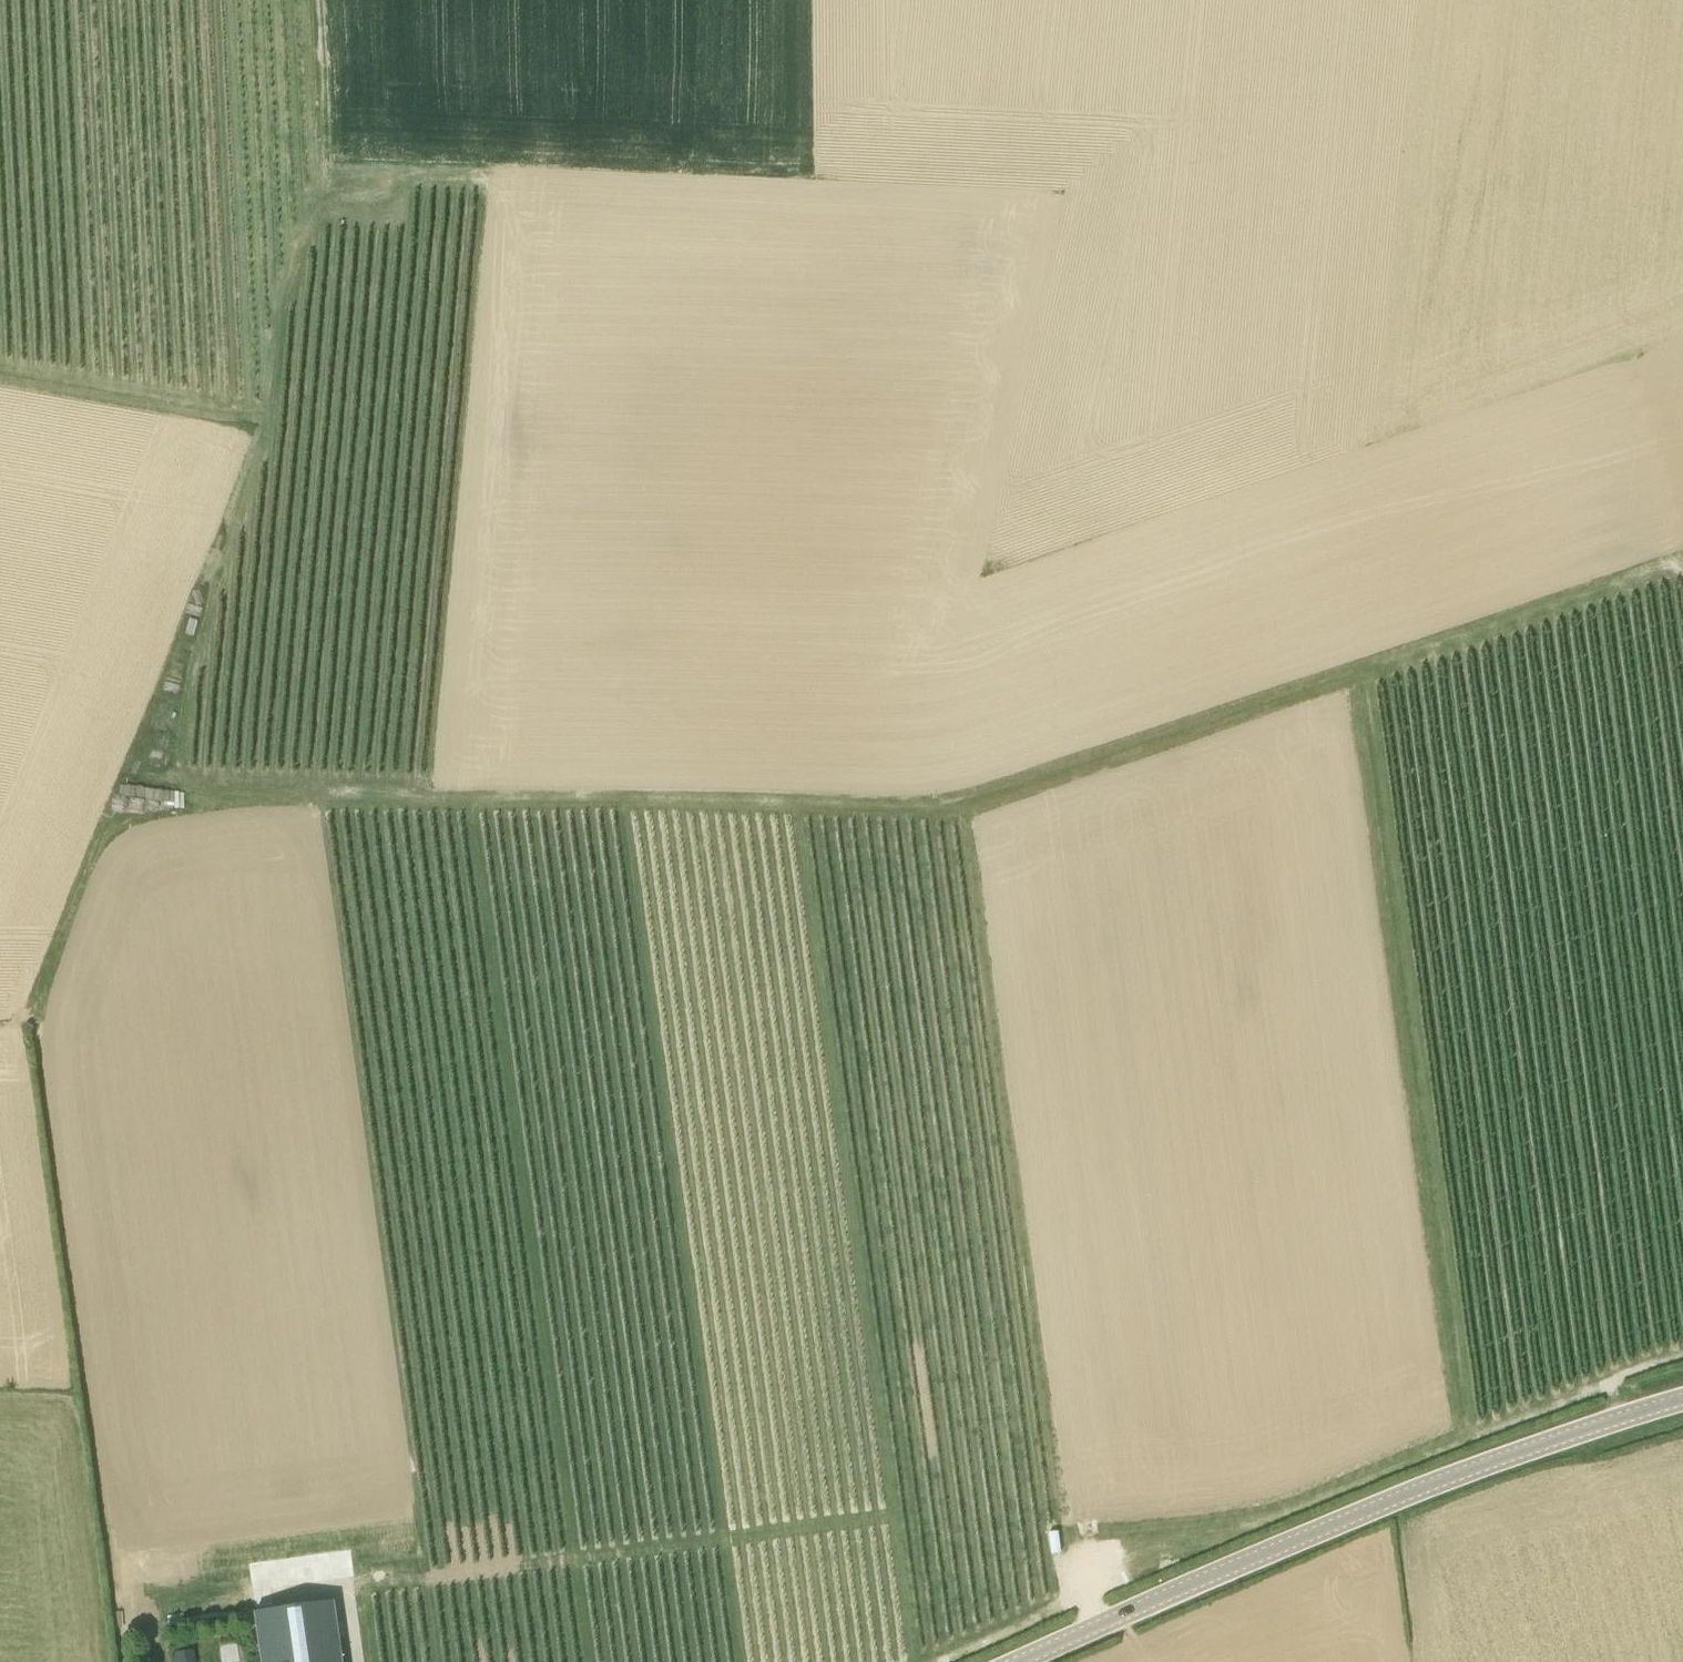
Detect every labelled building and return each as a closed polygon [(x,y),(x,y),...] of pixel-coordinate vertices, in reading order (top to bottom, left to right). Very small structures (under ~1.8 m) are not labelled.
[(334,1601),(255,1612),(262,1661),(342,1661),(334,1601)]
